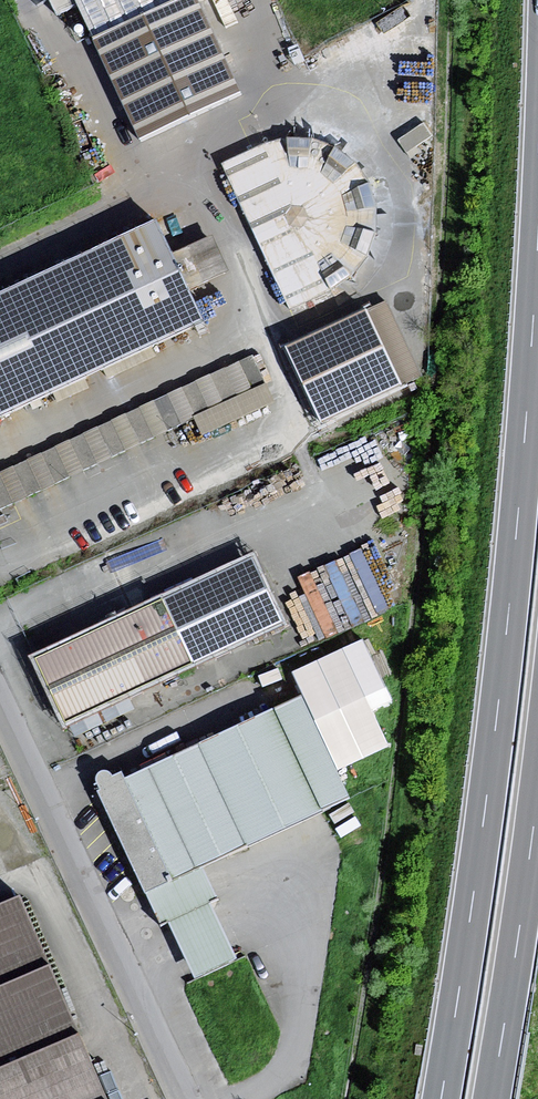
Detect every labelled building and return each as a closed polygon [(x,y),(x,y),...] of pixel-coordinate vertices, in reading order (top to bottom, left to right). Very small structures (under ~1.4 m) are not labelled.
[(87,12),(139,132),(234,91),(194,0),(82,0),(87,12)] [(282,143),(224,170),(290,317),(332,297),(353,280),(366,260),(375,237),(377,212),(369,187),(357,167),(335,150),(311,144),(282,143)] [(0,296),(0,423),(204,334),(187,294),(228,276),(212,241),(169,260),(156,229),(0,296)] [(393,309),(289,353),(320,426),(425,381),(393,309)] [(0,476),(0,515),(191,424),(200,443),(274,408),(250,357),(0,476)] [(249,562),(32,664),(62,728),(280,627),(249,562)] [(346,803),(298,701),(123,785),(119,778),(110,782),(105,776),(95,782),(95,789),(98,797),(93,799),(157,932),(167,927),(194,984),(234,965),(207,909),(215,905),(200,873),(346,803)] [(20,895),(0,903),(0,1098),(107,1098),(20,895)]
